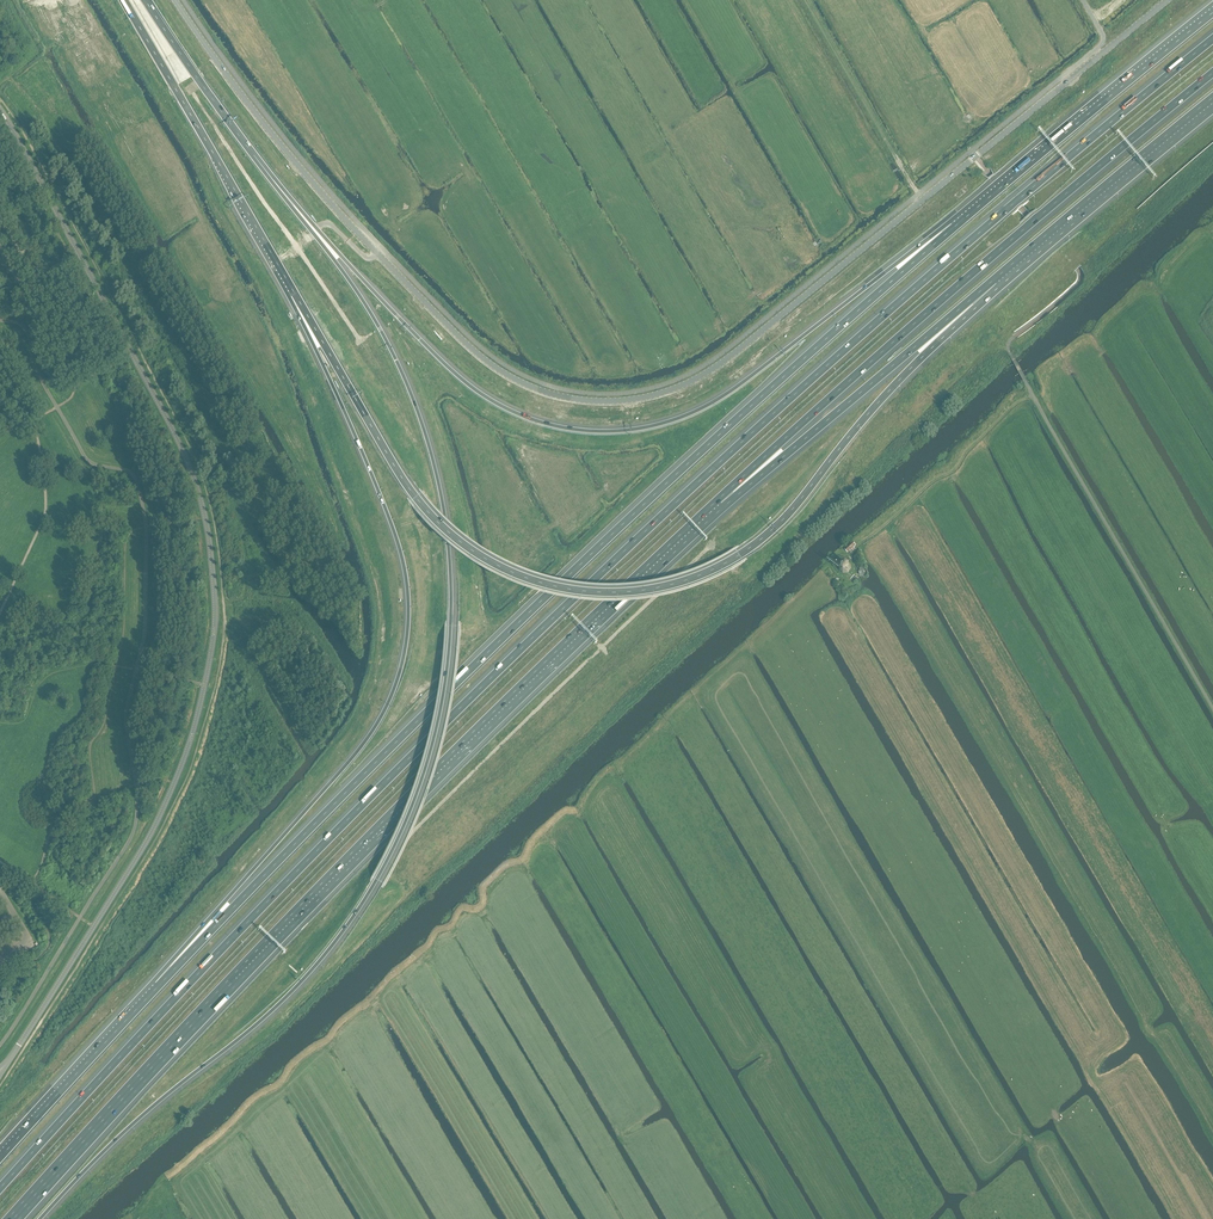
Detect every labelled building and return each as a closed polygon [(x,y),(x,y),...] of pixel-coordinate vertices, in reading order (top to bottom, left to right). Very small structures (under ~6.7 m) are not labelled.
[(847,553),(855,546),(851,542),(844,549),(847,553)] [(848,573),(851,569),(850,568),(850,564),(846,561),(841,561),(838,564),(839,569),(842,572),(847,572),(848,573)]
